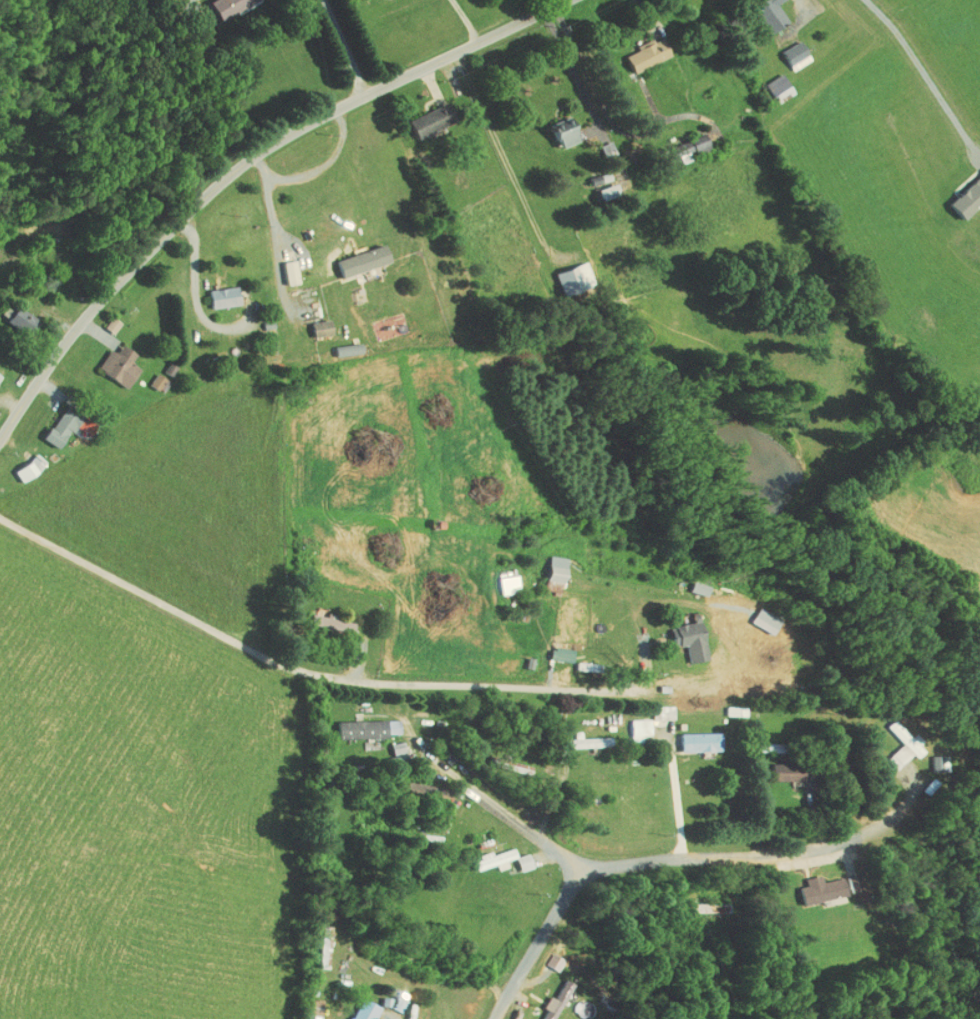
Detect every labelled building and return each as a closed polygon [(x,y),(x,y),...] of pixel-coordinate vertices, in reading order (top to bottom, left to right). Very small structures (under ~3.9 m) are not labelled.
[(211,12),(238,0),(205,0),(211,12)] [(771,0),(752,0),(748,2),(764,27),(781,16),(771,0)] [(663,48),(656,32),(646,36),(644,32),(628,39),(630,43),(618,49),(626,66),(663,48)] [(773,43),(782,64),(803,55),(794,34),(773,43)] [(757,76),(767,97),(786,88),(776,67),(757,76)] [(408,131),(447,114),(440,96),(400,113),(408,131)] [(565,111),(545,117),(553,141),(573,134),(565,111)] [(686,142),(692,150),(705,142),(694,125),(666,143),(672,152),(686,142)] [(954,213),(979,189),(979,161),(940,198),(954,213)] [(584,184),(594,181),(593,176),(602,173),(600,165),(581,171),(584,184)] [(334,269),(383,257),(379,239),(329,251),(334,269)] [(274,256),(278,278),(291,277),(287,254),(274,256)] [(548,265),(555,290),(587,280),(580,256),(548,265)] [(203,302),(232,299),(230,280),(201,283),(203,302)] [(21,328),(29,311),(8,301),(0,317),(21,328)] [(97,321),(105,327),(113,316),(105,310),(97,321)] [(305,329),(325,328),(323,314),(304,316),(305,329)] [(355,347),(354,337),(326,339),(327,349),(355,347)] [(101,342),(89,363),(120,381),(131,361),(123,357),(128,347),(113,338),(109,347),(101,342)] [(149,385),(158,374),(148,366),(139,378),(149,385)] [(51,442),(62,424),(66,427),(76,409),(57,397),(37,434),(51,442)] [(13,476),(35,462),(28,451),(6,464),(13,476)] [(539,575),(559,576),(560,551),(540,550),(539,575)] [(492,589),(511,586),(509,568),(490,571),(492,589)] [(683,617),(662,620),(665,641),(678,639),(680,657),(699,654),(692,606),(682,607),(683,617)] [(347,618),(304,607),(301,619),(344,630),(347,618)] [(541,653),(564,656),(565,645),(542,642),(541,653)] [(664,713),(664,699),(644,700),(645,712),(621,713),(622,735),(633,734),(632,729),(644,728),(644,714),(664,713)] [(715,701),(716,710),(735,709),(735,700),(715,701)] [(330,733),(380,731),(380,728),(392,727),(391,713),(330,716),(330,733)] [(894,737),(877,753),(887,764),(904,748),(909,752),(916,745),(910,738),(911,737),(888,713),(879,721),(894,737)] [(563,742),(597,740),(597,731),(572,732),(572,725),(563,725),(563,742)] [(712,726),(672,727),(672,745),(713,744),(712,726)] [(938,765),(937,749),(921,750),(921,766),(938,765)] [(795,777),(796,757),(765,755),(763,775),(795,777)] [(419,779),(396,775),(394,784),(417,787),(419,779)] [(520,847),(508,850),(506,842),(483,848),(483,847),(465,852),(468,864),(487,859),(489,864),(499,861),(498,855),(507,852),(511,865),(524,861),(520,847)] [(813,876),(812,869),(795,873),(797,879),(790,881),(794,899),(838,889),(834,871),(813,876)] [(549,965),(556,950),(543,944),(536,959),(549,965)] [(554,971),(531,1015),(539,1018),(542,1018),(565,977),(554,971)] [(335,1015),(333,1018),(363,1018),(371,1000),(353,992),(342,1018),(335,1015)]
